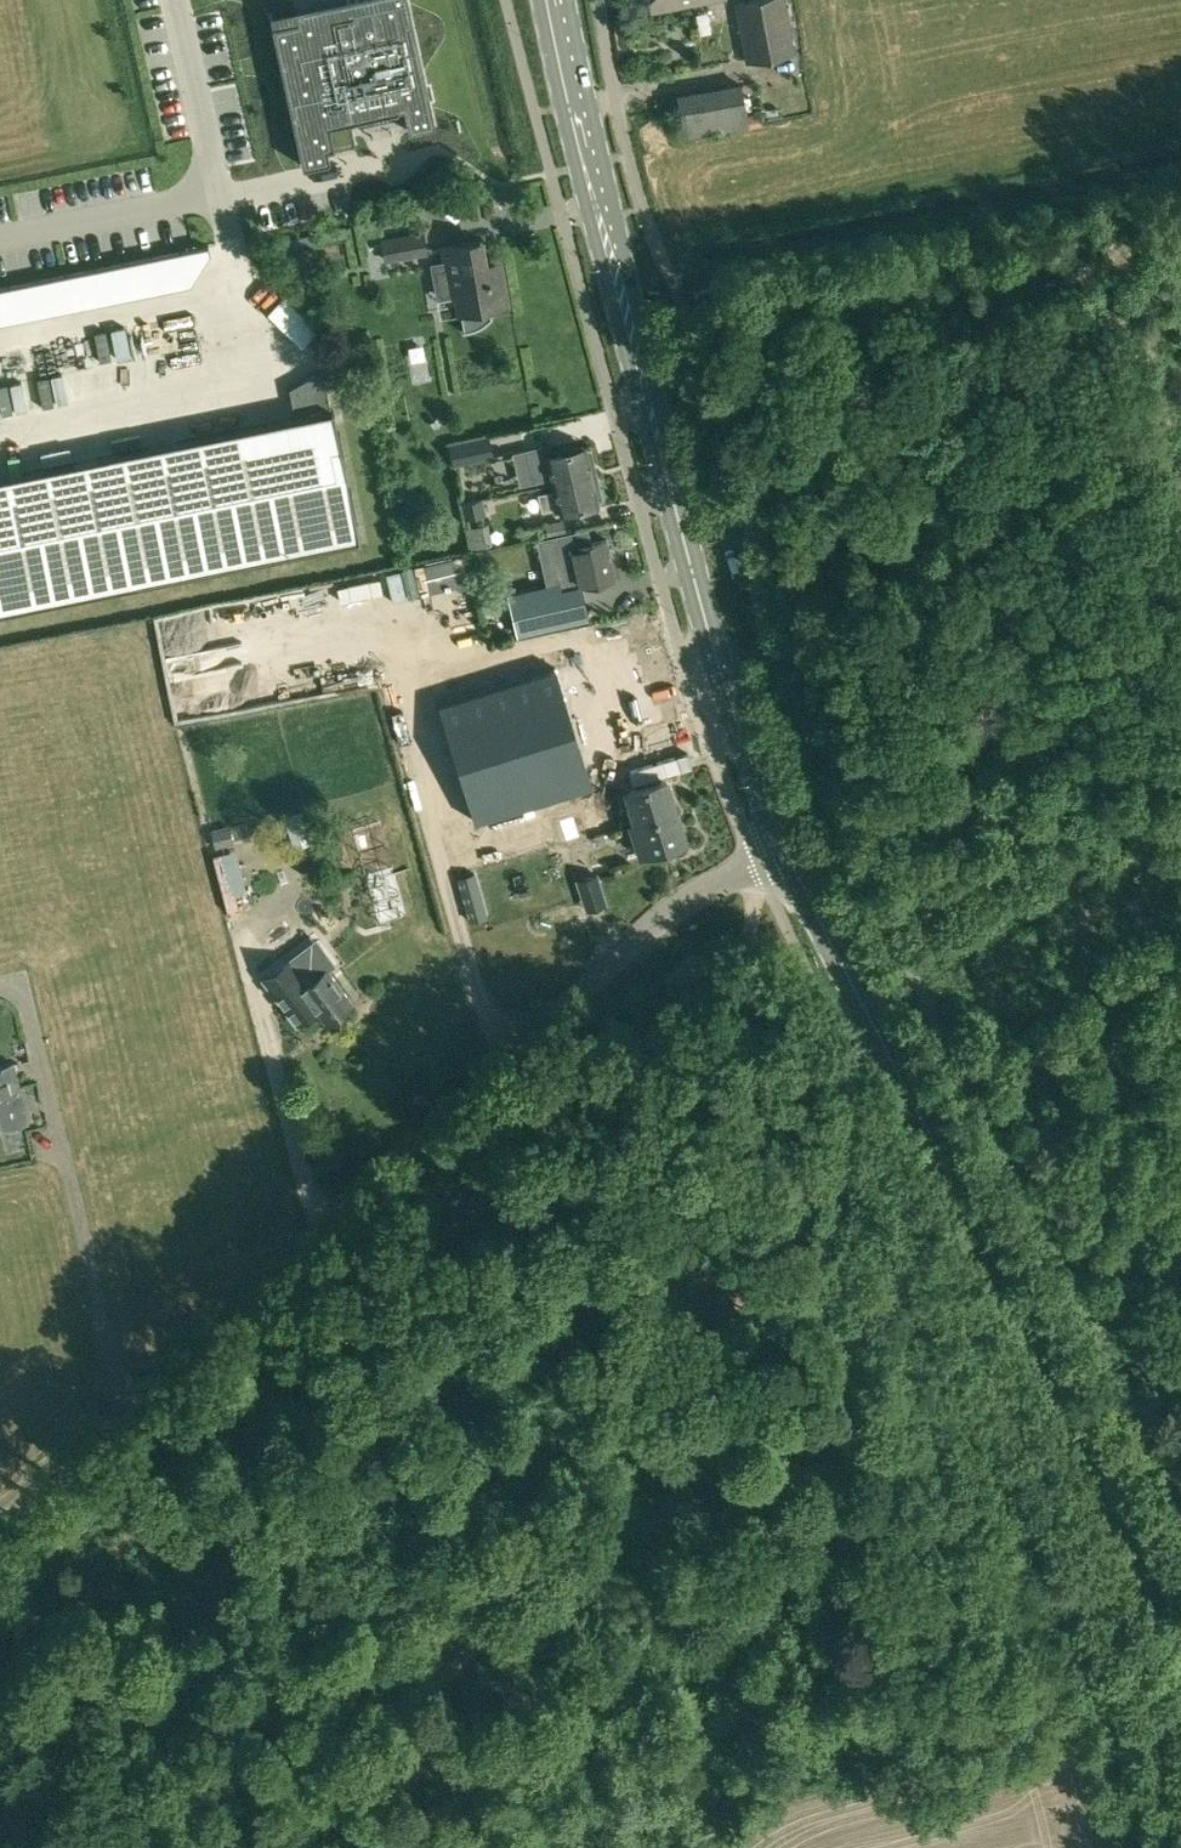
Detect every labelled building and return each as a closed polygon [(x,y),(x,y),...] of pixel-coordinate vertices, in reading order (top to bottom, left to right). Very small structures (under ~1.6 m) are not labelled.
[(273,26),(303,165),(328,159),(325,147),(333,145),(328,124),(403,108),(408,131),(435,126),(408,0),(347,0),(350,16),(300,27),(298,20),(273,26)] [(690,0),(649,0),(651,11),(691,3),(690,0)] [(785,0),(757,0),(735,4),(746,61),(795,51),(785,0)] [(677,93),(684,138),(749,125),(746,113),(741,81),(677,93)] [(746,113),(749,125),(760,123),(758,111),(746,113)] [(428,253),(424,230),(380,237),(384,261),(428,253)] [(455,285),(459,312),(462,311),(465,331),(473,329),(480,326),(486,322),(492,317),(490,306),(506,304),(499,263),(485,266),(480,240),(442,246),(449,286),(455,285)] [(207,244),(66,275),(0,288),(0,320),(188,283),(209,252),(207,244)] [(294,265),(304,263),(302,251),(292,253),(294,265)] [(359,539),(333,410),(331,411),(323,372),(318,373),(291,387),(297,417),(0,477),(0,611),(359,539)] [(492,455),(488,437),(450,445),(454,464),(492,455)] [(555,476),(556,481),(592,474),(590,465),(594,462),(591,450),(586,449),(586,446),(552,453),(550,444),(525,450),(532,481),(555,476)] [(592,474),(556,481),(558,490),(537,494),(541,513),(562,508),(563,511),(599,503),(598,500),(602,497),(599,485),(594,484),(592,474)] [(463,503),(466,517),(485,513),(482,499),(463,503)] [(615,578),(606,539),(590,542),(587,528),(547,536),(558,584),(547,586),(523,591),(526,607),(512,610),(517,633),(588,617),(581,586),(615,578)] [(332,589),(314,591),(318,622),(335,619),(332,589)] [(536,803),(551,798),(577,790),(592,785),(556,667),(438,703),(474,822),(518,808),(536,803)] [(634,685),(645,709),(658,703),(648,679),(634,685)] [(639,855),(686,841),(666,777),(625,790),(634,821),(629,823),(639,855)] [(577,790),(551,798),(566,847),(591,838),(591,836),(586,821),(586,820),(582,808),(577,790)] [(582,808),(586,820),(597,816),(594,805),(582,808)] [(541,835),(535,817),(493,831),(498,848),(541,835)] [(606,831),(619,827),(616,817),(603,822),(606,831)] [(404,915),(379,821),(351,829),(377,923),(404,915)] [(230,828),(212,833),(215,847),(234,842),(230,828)] [(624,845),(609,847),(611,865),(627,862),(624,845)] [(469,920),(486,915),(475,872),(457,877),(469,920)] [(577,878),(581,894),(602,887),(597,872),(577,878)] [(265,979),(264,979),(296,1023),(316,1009),(326,1023),(353,1004),(319,956),(273,989),(265,978),(264,978),(265,979)] [(27,1122),(13,1063),(0,1066),(0,1129),(27,1122)]
